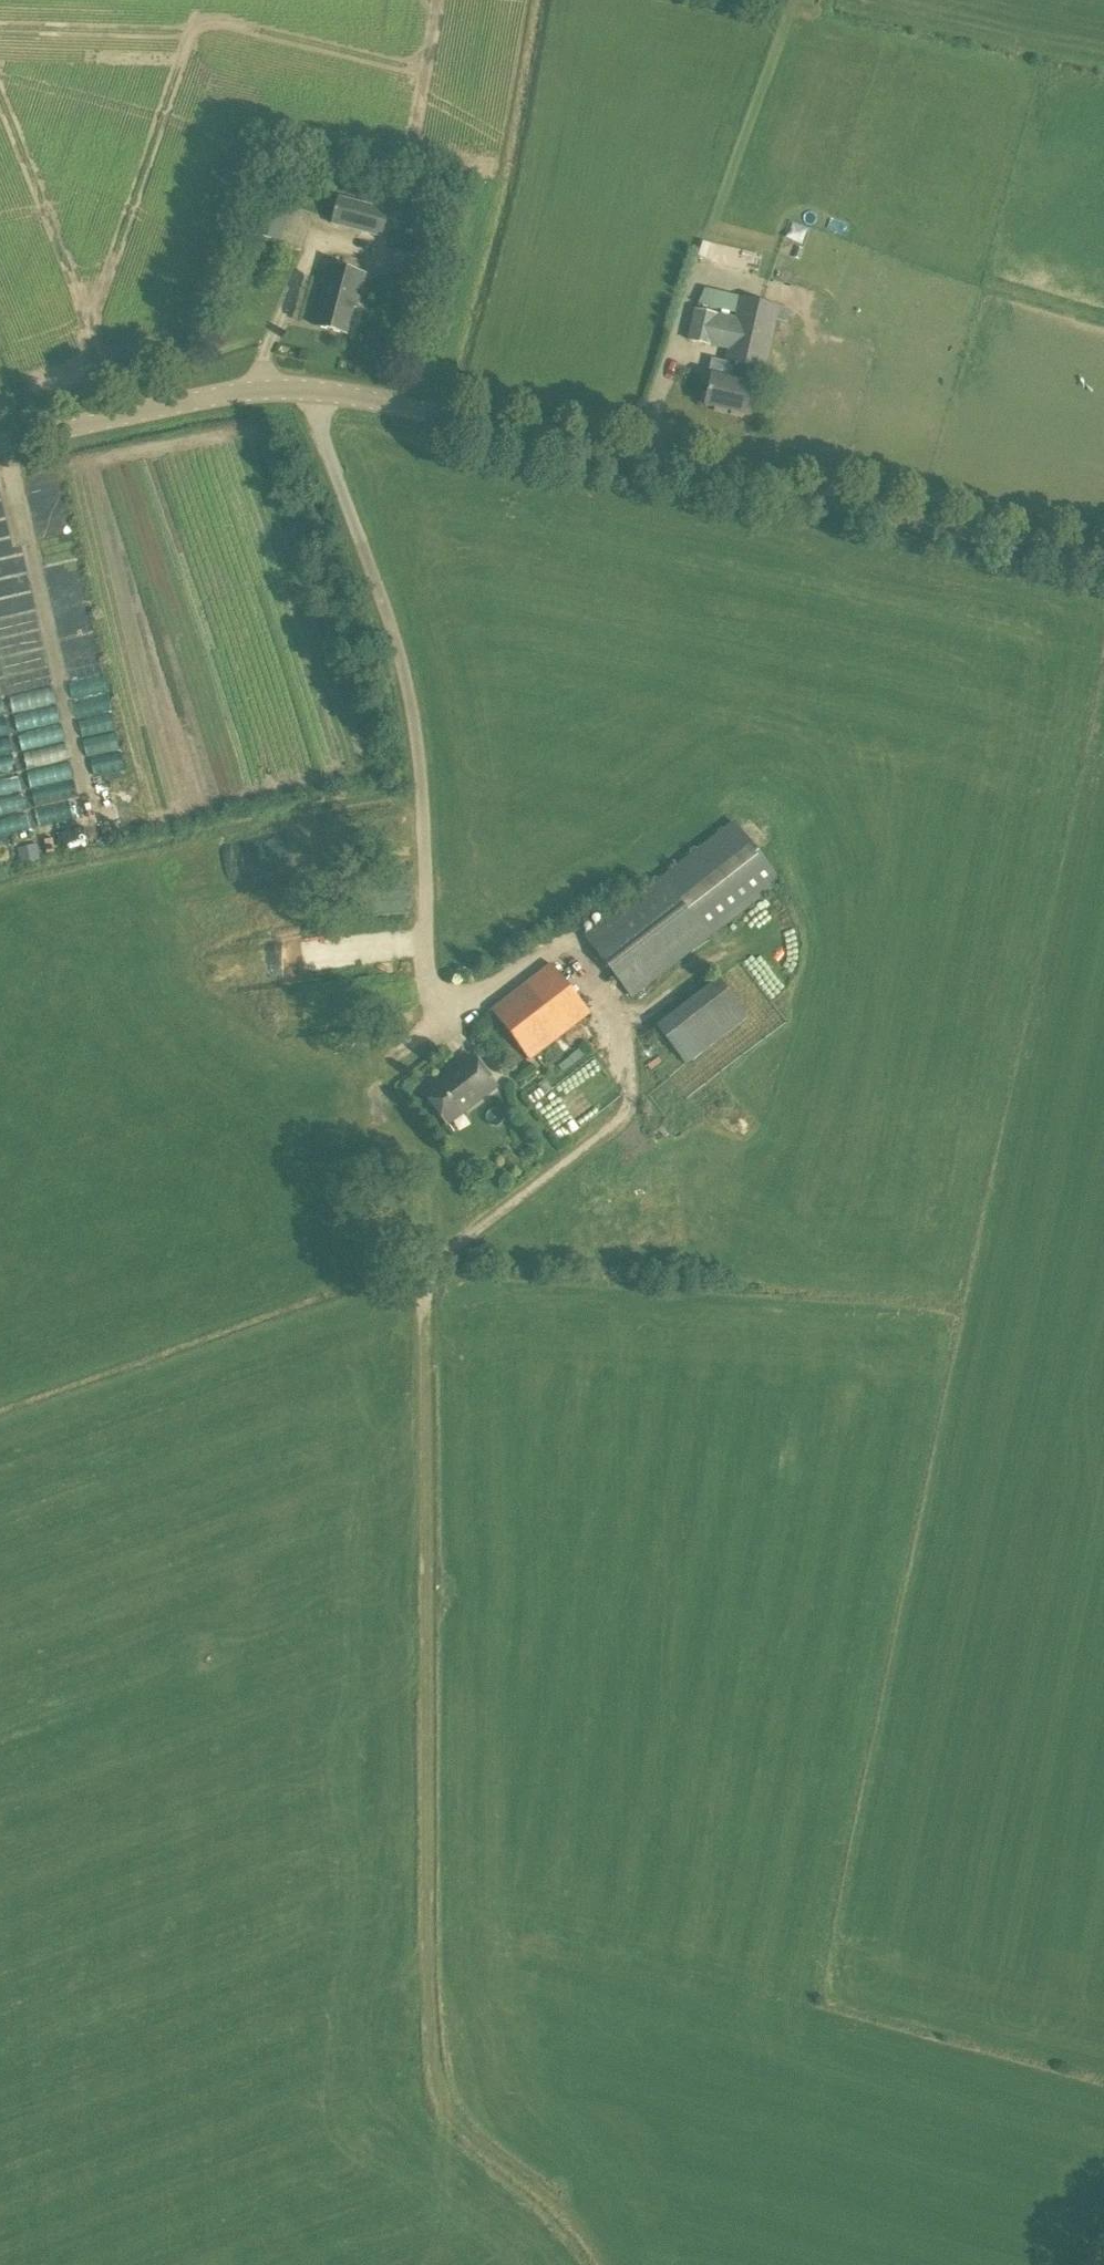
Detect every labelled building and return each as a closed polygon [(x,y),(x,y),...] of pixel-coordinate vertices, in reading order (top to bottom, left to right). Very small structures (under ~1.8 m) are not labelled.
[(382,238),(389,210),(339,196),(331,224),(382,238)] [(280,242),(292,207),(265,199),(253,233),(280,242)] [(415,278),(420,255),(393,248),(387,270),(415,278)] [(358,300),(365,273),(328,264),(323,283),(325,284),(315,326),(346,334),(354,299),(358,300)] [(748,367),(765,371),(780,306),(739,297),(734,318),(694,308),(687,341),(727,350),(724,361),(732,363),(728,379),(711,375),(703,407),(745,416),(753,384),(744,382),(748,367)] [(632,998),(712,935),(781,883),(734,820),(664,876),(584,937),(632,998)] [(530,1060),(590,1013),(552,963),(491,1010),(530,1060)] [(687,1066),(749,1017),(718,978),(656,1025),(687,1066)] [(447,1124),(495,1088),(471,1057),(423,1093),(447,1124)]
